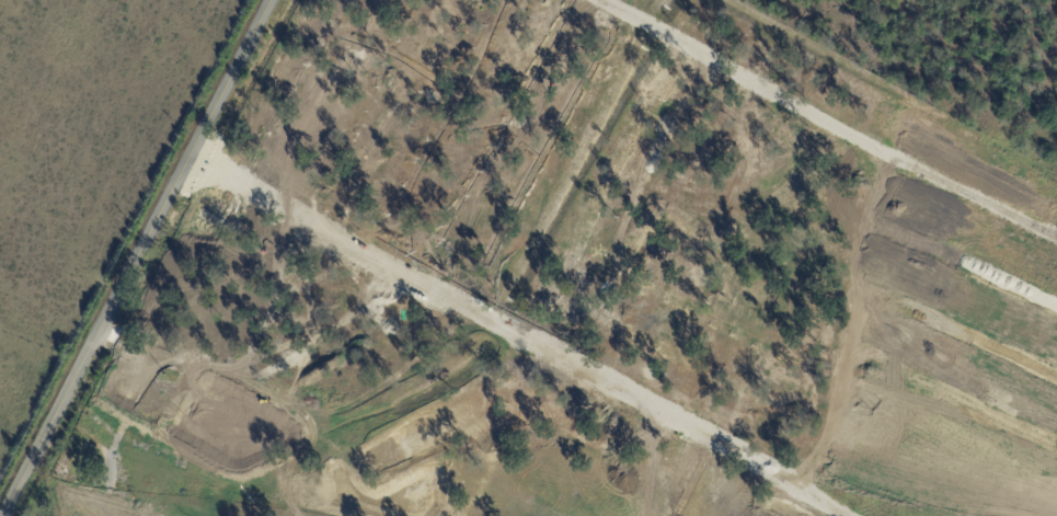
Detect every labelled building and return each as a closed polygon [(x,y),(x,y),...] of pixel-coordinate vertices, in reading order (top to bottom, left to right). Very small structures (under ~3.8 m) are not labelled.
[(273,325),(276,320),(284,325),(280,330),(273,325)] [(215,386),(227,392),(223,398),(211,391),(215,386)] [(231,392),(238,397),(233,403),(227,399),(231,392)] [(62,477),(69,459),(62,455),(54,473),(62,477)]
